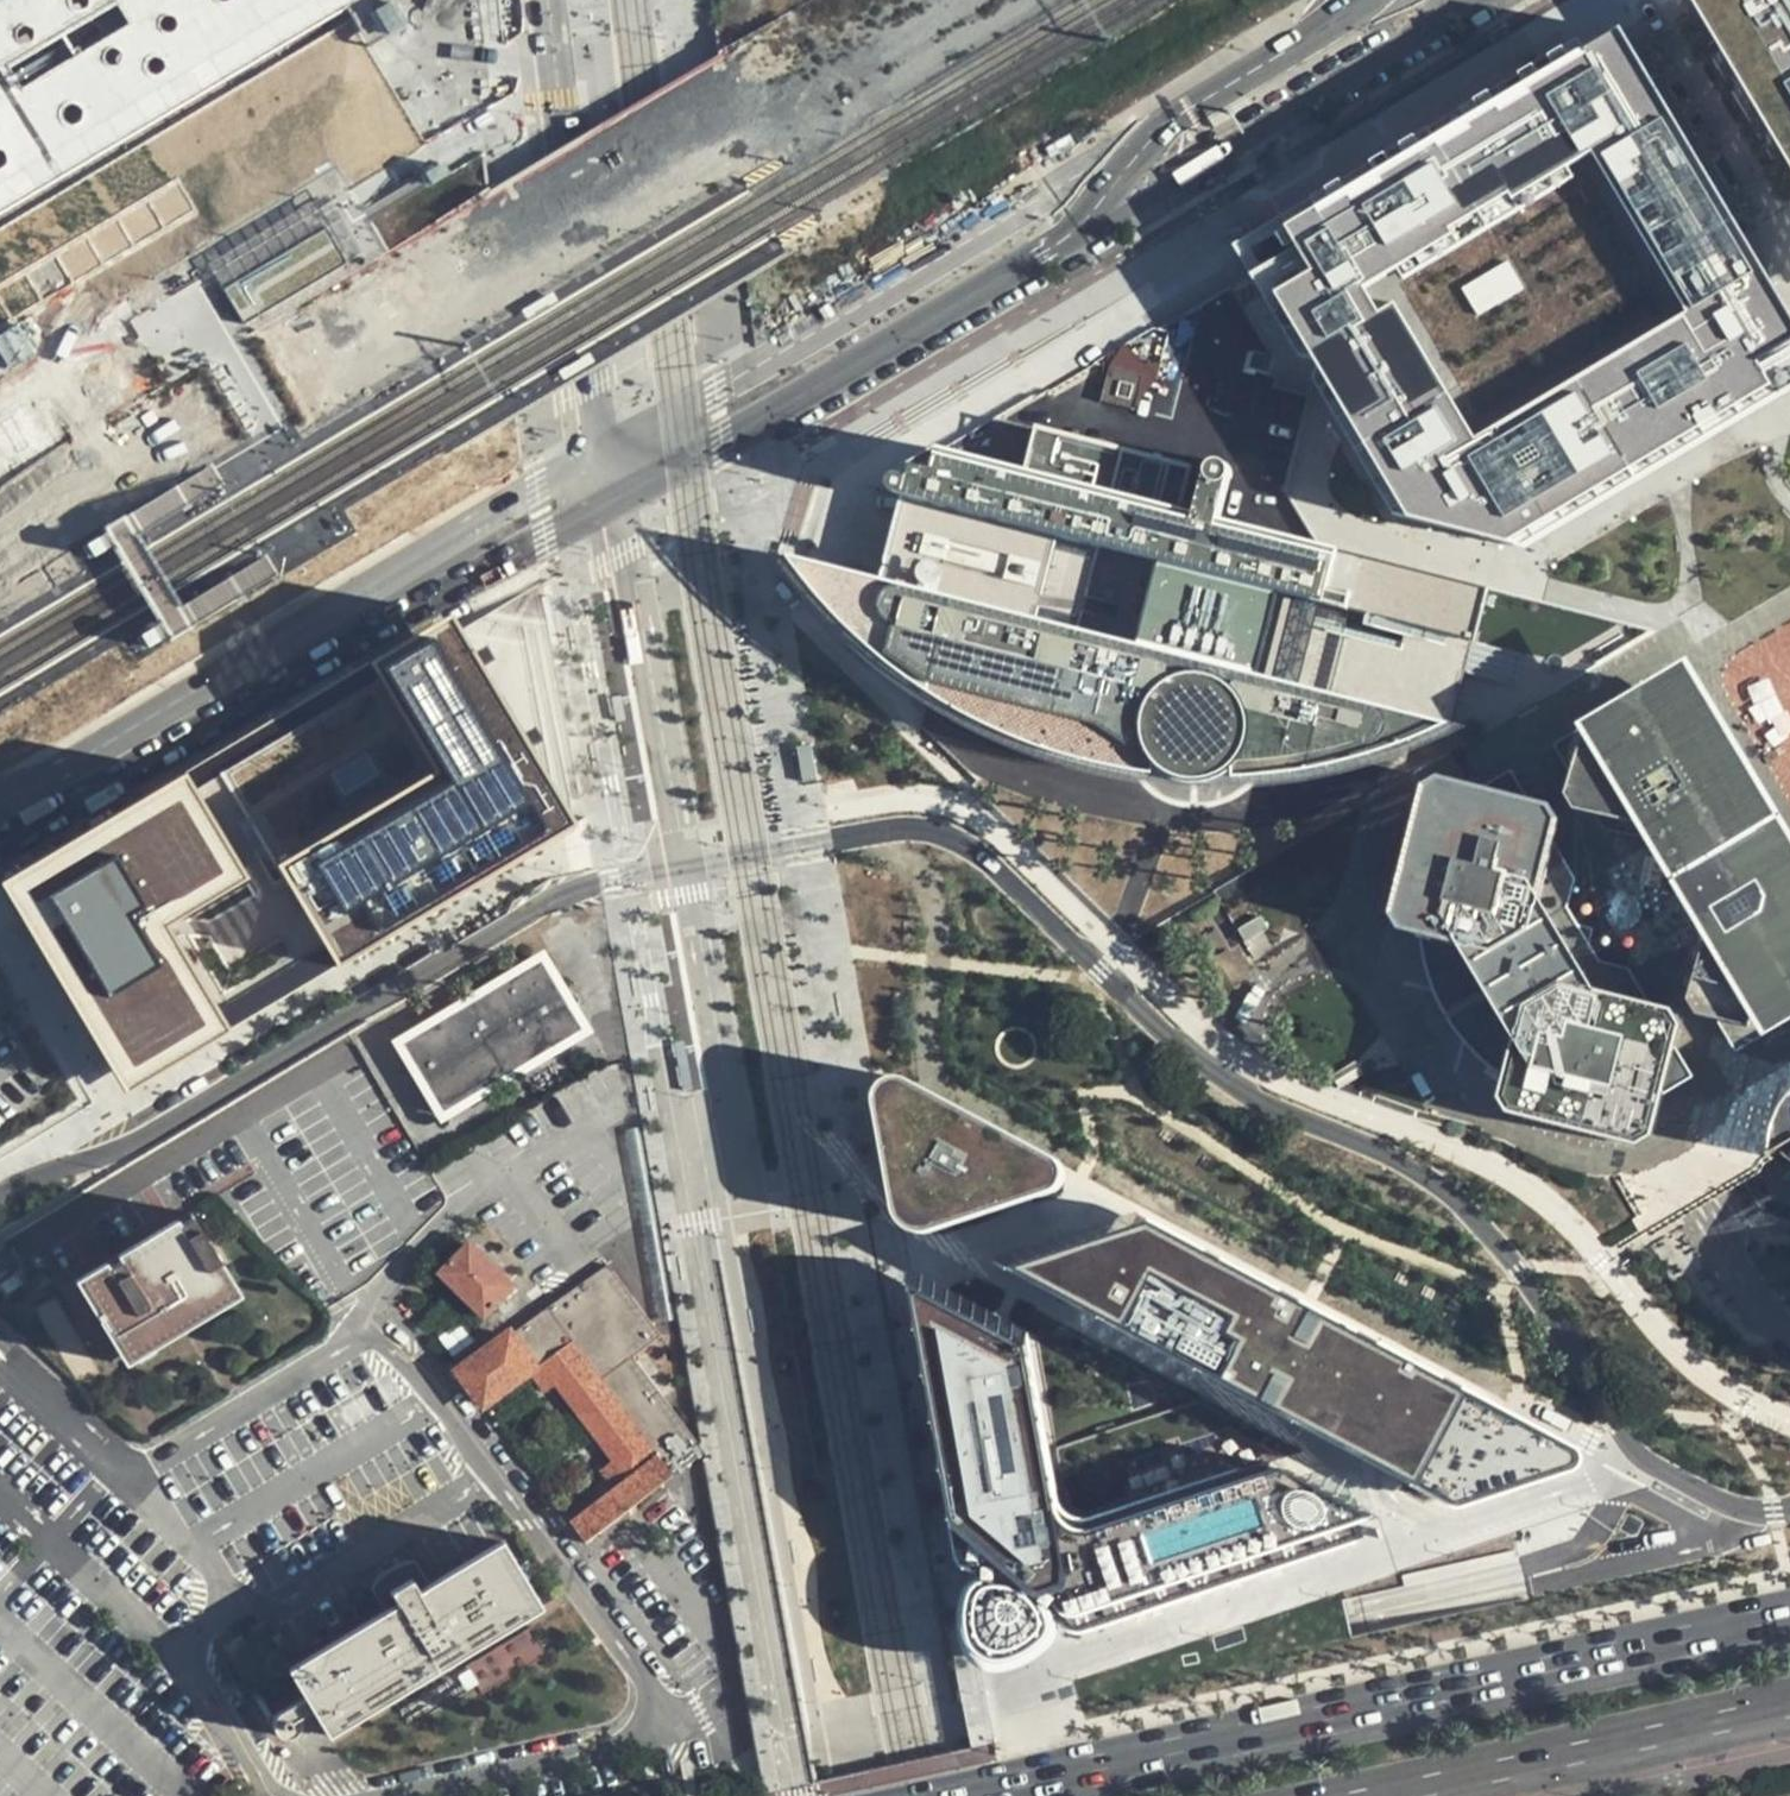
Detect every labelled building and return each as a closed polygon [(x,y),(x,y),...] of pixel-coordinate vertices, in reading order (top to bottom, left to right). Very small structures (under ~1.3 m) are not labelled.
[(348,0),(0,0),(0,209),(348,0)] [(1789,165),(1789,0),(1691,0),(1789,165)] [(1620,31),(1497,104),(1271,239),(1251,251),(1336,392),(1411,518),(1529,547),(1789,393),(1789,314),(1620,31)] [(353,258),(370,248),(334,188),(213,260),(227,284),(249,320),(326,274),(353,258)] [(38,354),(20,323),(0,335),(0,376),(38,354)] [(1099,360),(1160,376),(1172,330),(1154,326),(1099,360)] [(1439,725),(1455,714),(1331,681),(1351,606),(1322,598),(1333,544),(1327,533),(1223,509),(1231,475),(1230,465),(1225,459),(1220,456),(1215,458),(1210,462),(1206,468),(1198,502),(1180,498),(1191,457),(1029,416),(1018,455),(924,431),(894,450),(885,456),(878,461),(876,467),(879,475),(891,492),(891,501),(874,563),(799,545),(777,539),(757,535),(777,564),(799,590),(822,615),(844,637),(877,663),(926,698),(982,728),(1031,750),(1079,760),(1119,768),(1150,773),(1150,768),(1161,769),(1170,777),(1184,781),(1201,782),(1212,779),(1222,774),(1231,775),(1234,775),(1265,774),(1298,769),(1328,764),(1355,757),(1378,749),(1412,738),(1439,725)] [(108,539),(105,534),(105,533),(93,540),(100,552),(112,545),(108,539)] [(1484,582),(1333,544),(1322,598),(1351,606),(1331,681),(1455,714),(1484,582)] [(163,630),(160,624),(159,623),(147,631),(155,643),(167,636),(166,635),(163,630)] [(457,628),(25,886),(142,1082),(575,824),(457,628)] [(1655,684),(1639,711),(1610,727),(1592,724),(1561,743),(1574,765),(1579,773),(1573,796),(1583,811),(1603,815),(1612,828),(1680,841),(1711,893),(1694,966),(1700,977),(1694,995),(1705,1014),(1729,1019),(1743,1046),(1775,1030),(1779,1010),(1789,1004),(1789,832),(1746,769),(1721,741),(1655,684)] [(1559,842),(1566,822),(1557,803),(1532,798),(1517,770),(1490,785),(1448,774),(1430,784),(1397,909),(1408,928),(1427,931),(1430,953),(1434,972),(1447,1003),(1464,1031),(1498,1069),(1509,1076),(1506,1094),(1514,1108),(1641,1140),(1657,1132),(1669,1087),(1696,1071),(1682,1047),(1687,1023),(1678,1006),(1652,999),(1559,842)] [(1653,913),(1654,960),(1671,960),(1670,912),(1653,913)] [(598,1030),(548,948),(395,1040),(444,1122),(598,1030)] [(1789,1153),(1789,1088),(1777,1105),(1768,1128),(1767,1147),(1780,1141),(1789,1152),(1789,1153)] [(899,1111),(916,1209),(919,1214),(935,1224),(941,1226),(948,1224),(1048,1191),(1055,1184),(1057,1178),(1056,1174),(1050,1169),(922,1100),(910,1098),(902,1102),(899,1111)] [(244,1294),(193,1209),(77,1277),(128,1362),(244,1294)] [(1155,1224),(1147,1221),(1007,1266),(1033,1280),(1435,1493),(1445,1493),(1550,1458),(1557,1453),(1559,1448),(1502,1410),(1155,1224)] [(489,1320),(523,1285),(474,1237),(440,1272),(489,1320)] [(570,1515),(588,1540),(709,1452),(637,1354),(667,1332),(613,1257),(520,1325),(517,1322),(456,1367),(487,1409),(536,1373),(548,1389),(561,1379),(619,1458),(607,1466),(617,1480),(570,1515)] [(1027,1343),(931,1292),(987,1601),(985,1610),(985,1623),(987,1632),(992,1638),(1002,1643),(1014,1642),(1027,1636),(1035,1629),(1359,1540),(1354,1523),(1374,1516),(1285,1469),(1116,1512),(1094,1519),(1083,1520),(1073,1518),(1064,1512),(1057,1503),(1054,1493),(1027,1343)] [(477,1337),(460,1315),(431,1336),(448,1357),(477,1337)] [(546,1605),(504,1538),(421,1590),(413,1577),(391,1589),(398,1602),(289,1667),(306,1693),(288,1704),(245,1632),(227,1644),(272,1722),(275,1722),(277,1726),(279,1730),(283,1733),(289,1733),(295,1733),(299,1730),(302,1726),(304,1722),(304,1717),(303,1714),(313,1707),(329,1733),(546,1605)] [(544,1654),(529,1630),(467,1669),(482,1692),(544,1654)]
